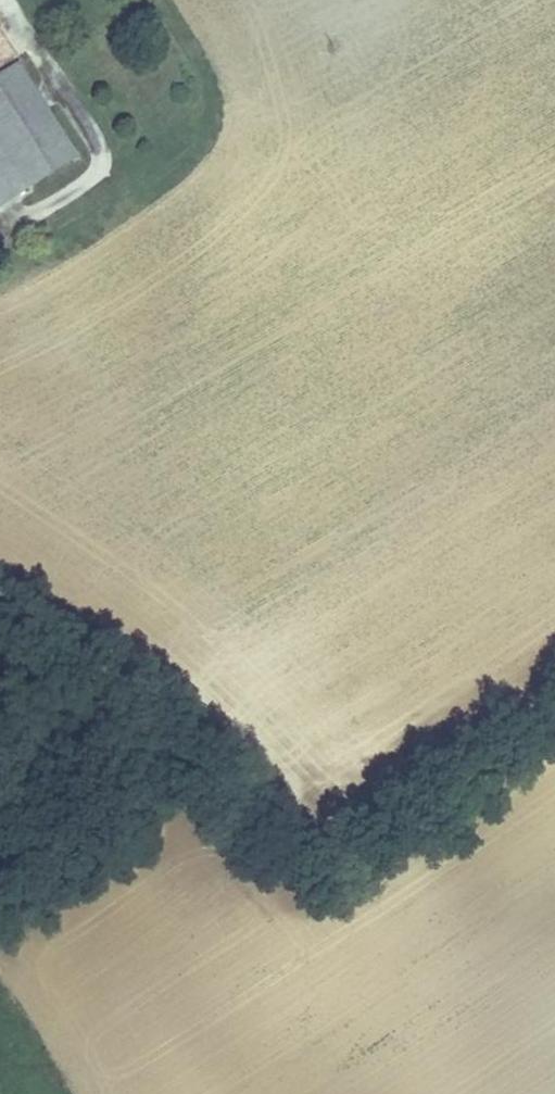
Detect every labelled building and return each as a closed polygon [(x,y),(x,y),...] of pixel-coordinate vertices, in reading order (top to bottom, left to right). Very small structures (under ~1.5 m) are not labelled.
[(19,68),(0,42),(0,81),(19,68)] [(32,190),(77,161),(24,77),(0,92),(0,150),(32,190)] [(32,190),(0,150),(0,211),(32,190)]
